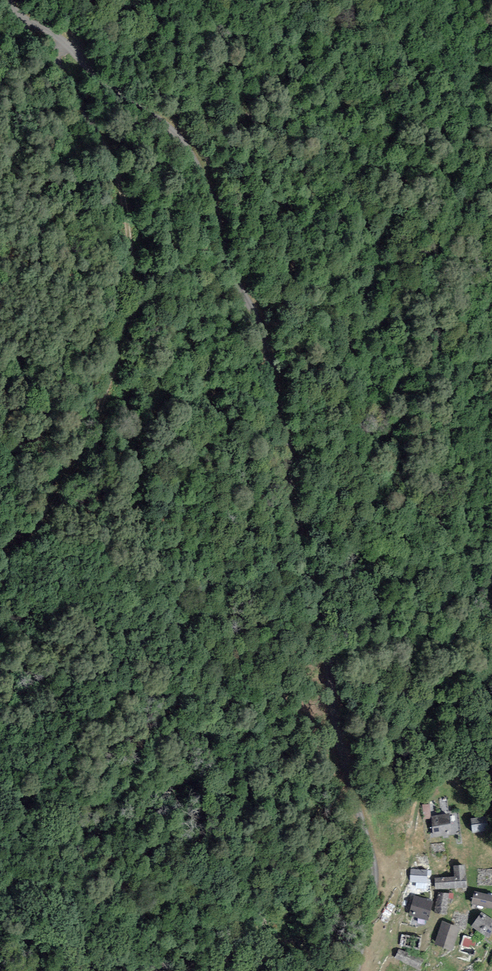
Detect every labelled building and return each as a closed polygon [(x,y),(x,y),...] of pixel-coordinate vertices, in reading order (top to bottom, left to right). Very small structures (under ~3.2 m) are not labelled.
[(456,815),(435,817),(436,834),(457,832),(456,815)] [(490,818),(473,820),(474,834),(491,831),(490,818)] [(469,866),(456,866),(456,878),(439,879),(440,889),(470,887),(469,866)] [(431,872),(413,873),(413,884),(432,883),(431,872)] [(455,895),(443,893),(441,908),(453,910),(455,895)] [(483,893),(480,904),(491,908),(491,895),(483,893)] [(439,904),(417,899),(413,917),(434,922),(439,904)] [(488,914),(478,929),(491,937),(491,917),(488,914)] [(462,927),(447,922),(440,944),(456,949),(462,927)] [(404,955),(400,963),(419,970),(424,970),(427,964),(404,955)]
